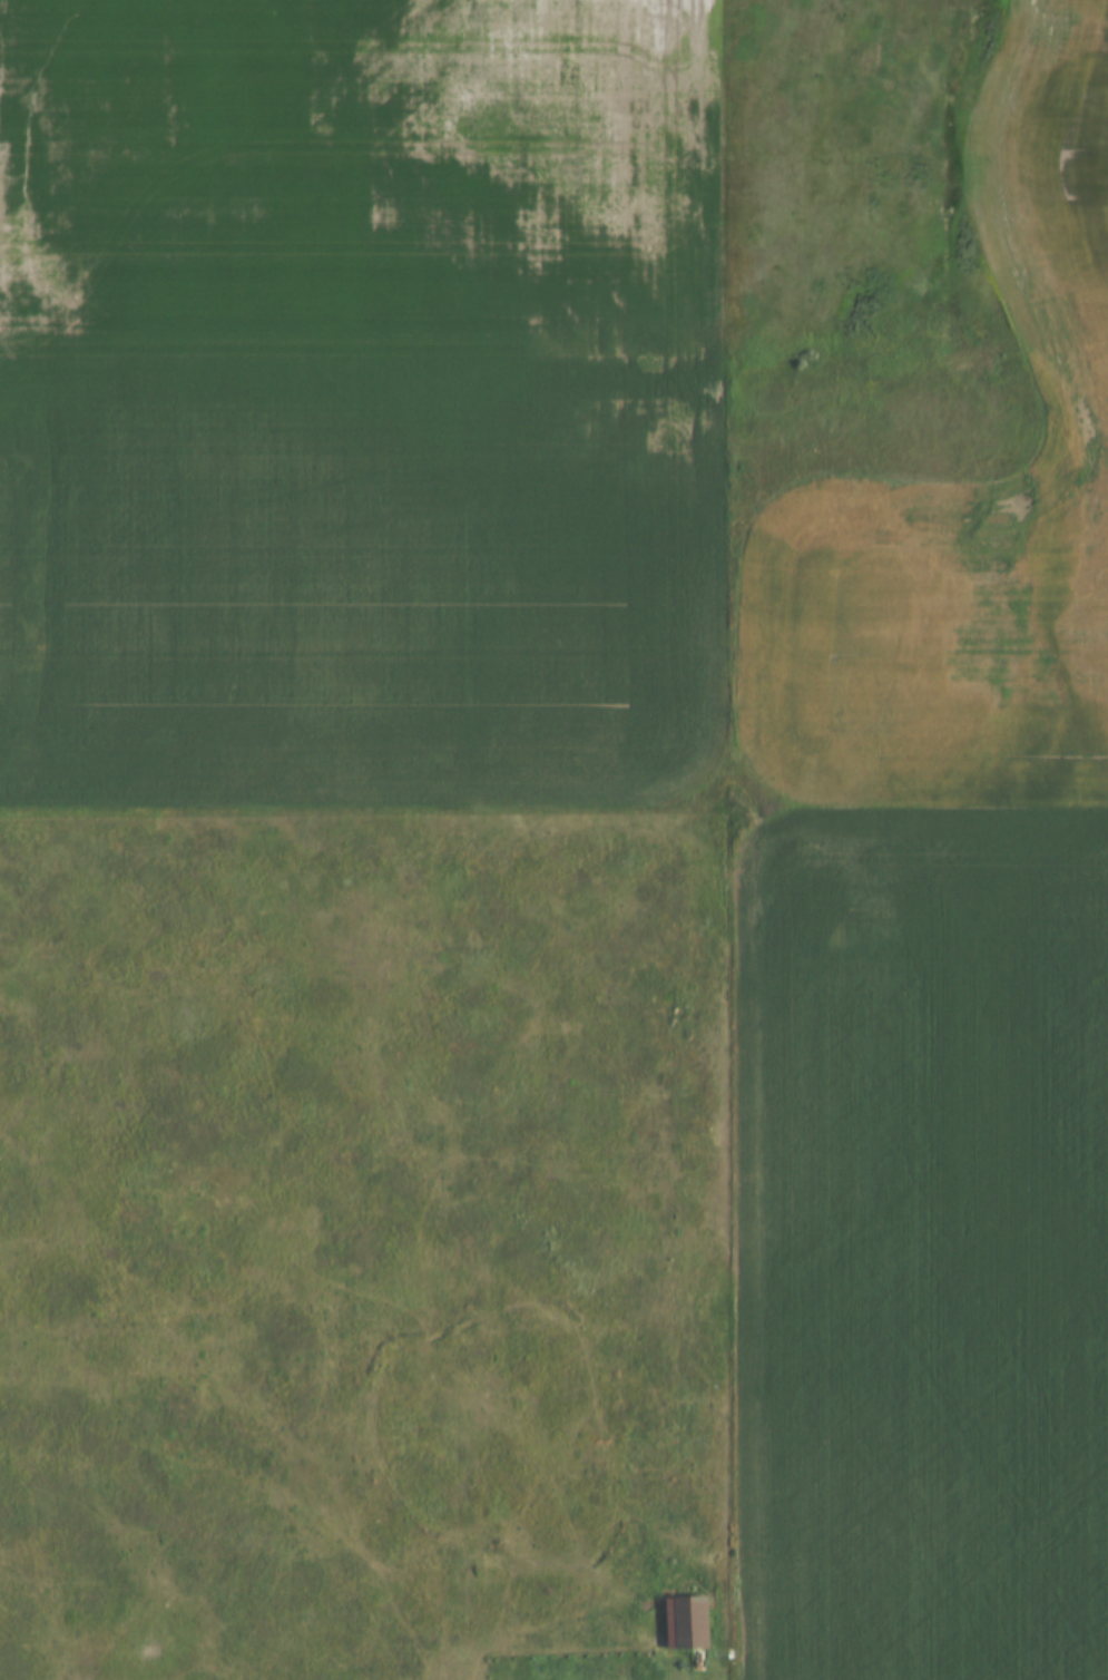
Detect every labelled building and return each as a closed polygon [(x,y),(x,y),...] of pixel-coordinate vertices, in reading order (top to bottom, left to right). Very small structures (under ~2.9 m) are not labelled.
[(669,1596),(703,1595),(704,1648),(671,1649),(669,1596)]
